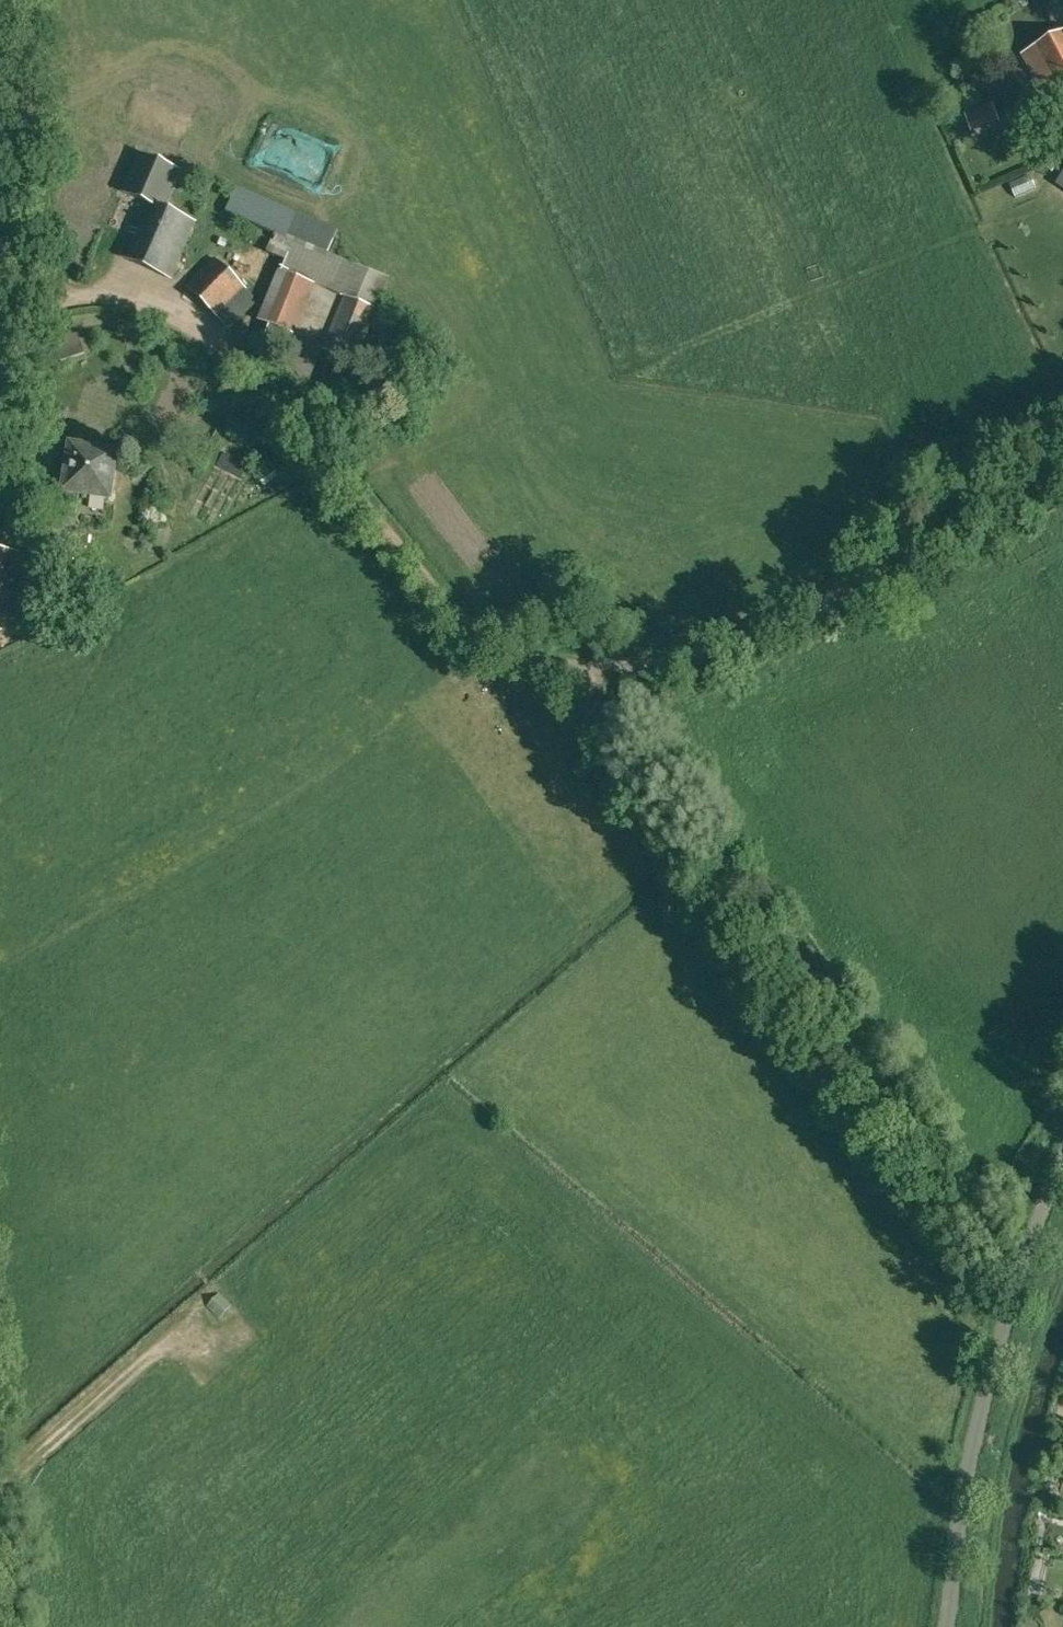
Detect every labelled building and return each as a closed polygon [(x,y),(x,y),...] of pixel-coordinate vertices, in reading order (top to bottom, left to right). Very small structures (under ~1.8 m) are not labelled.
[(1062,112),(1062,32),(1022,54),(1055,116),(1062,112)] [(971,131),(996,121),(989,106),(963,115),(971,131)] [(1052,172),(1062,154),(1062,149),(1052,143),(1038,164),(1052,172)] [(126,191),(145,200),(120,256),(171,278),(196,222),(165,208),(181,171),(142,154),(126,191)] [(259,321),(324,347),(359,359),(392,277),(327,252),(335,235),(236,191),(227,211),(275,233),(267,252),(286,260),(281,271),(280,269),(259,321)] [(216,257),(187,286),(230,328),(254,304),(246,295),(250,291),(216,257)] [(352,363),(349,371),(362,376),(365,368),(352,363)] [(121,450),(87,445),(86,442),(76,440),(74,443),(68,442),(60,494),(64,495),(61,512),(77,513),(79,497),(113,503),(121,450)] [(3,633),(19,552),(0,548),(0,632),(3,633)] [(220,1294),(206,1306),(219,1320),(233,1308),(220,1294)]
